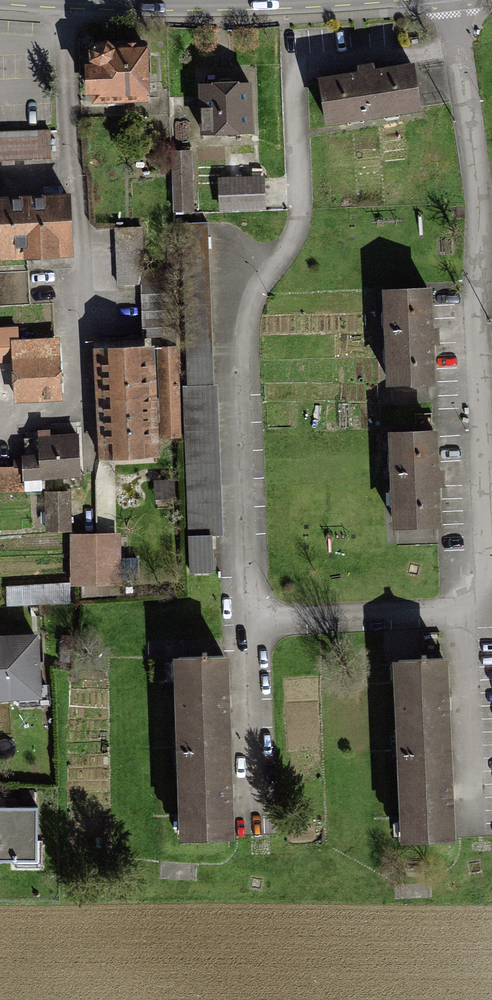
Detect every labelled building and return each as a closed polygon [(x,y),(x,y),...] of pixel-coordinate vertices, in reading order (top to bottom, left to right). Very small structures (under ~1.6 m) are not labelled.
[(80,52),(80,104),(140,104),(140,52),(80,52)] [(406,66),(317,81),(324,127),(414,112),(406,66)] [(246,82),(194,83),(195,138),(246,137),(246,82)] [(0,136),(0,159),(50,157),(49,134),(0,136)] [(188,156),(172,156),(172,210),(189,210),(188,156)] [(256,180),(213,183),(215,210),(257,208),(256,180)] [(0,200),(0,258),(66,255),(63,197),(0,200)] [(427,298),(381,298),(382,388),(428,388),(427,298)] [(16,347),(15,332),(0,333),(0,364),(13,363),(16,404),(59,401),(54,344),(16,347)] [(172,350),(95,354),(100,463),(153,461),(152,436),(176,435),(172,350)] [(16,491),(15,480),(75,477),(72,435),(35,437),(37,461),(19,461),(19,470),(0,471),(0,492),(16,491)] [(429,437),(385,438),(387,529),(431,528),(429,437)] [(64,495),(47,495),(48,534),(65,533),(64,495)] [(93,541),(71,542),(72,584),(94,583),(93,541)] [(39,695),(36,636),(0,638),(0,697),(39,695)] [(434,666),(387,669),(397,841),(445,838),(434,666)] [(223,668),(176,668),(176,836),(222,836),(223,668)] [(38,805),(0,804),(0,857),(38,857),(38,805)]
